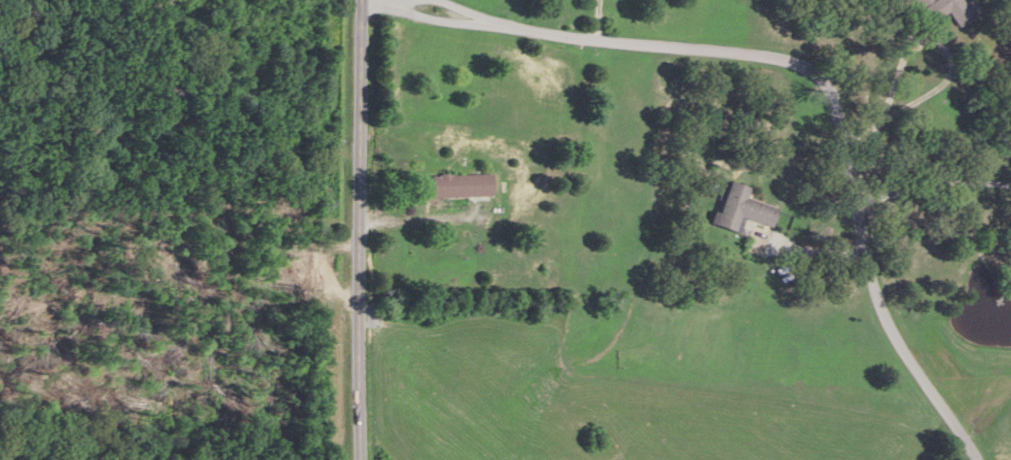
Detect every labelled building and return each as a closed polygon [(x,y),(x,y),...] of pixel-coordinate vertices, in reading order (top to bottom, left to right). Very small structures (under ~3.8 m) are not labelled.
[(929,23),(945,12),(956,27),(975,13),(969,5),(963,9),(957,0),(912,0),(929,23)] [(431,198),(492,196),(491,174),(430,176),(431,198)] [(714,226),(739,233),(744,218),(770,226),(776,208),(746,198),(750,188),(728,181),(714,226)]
